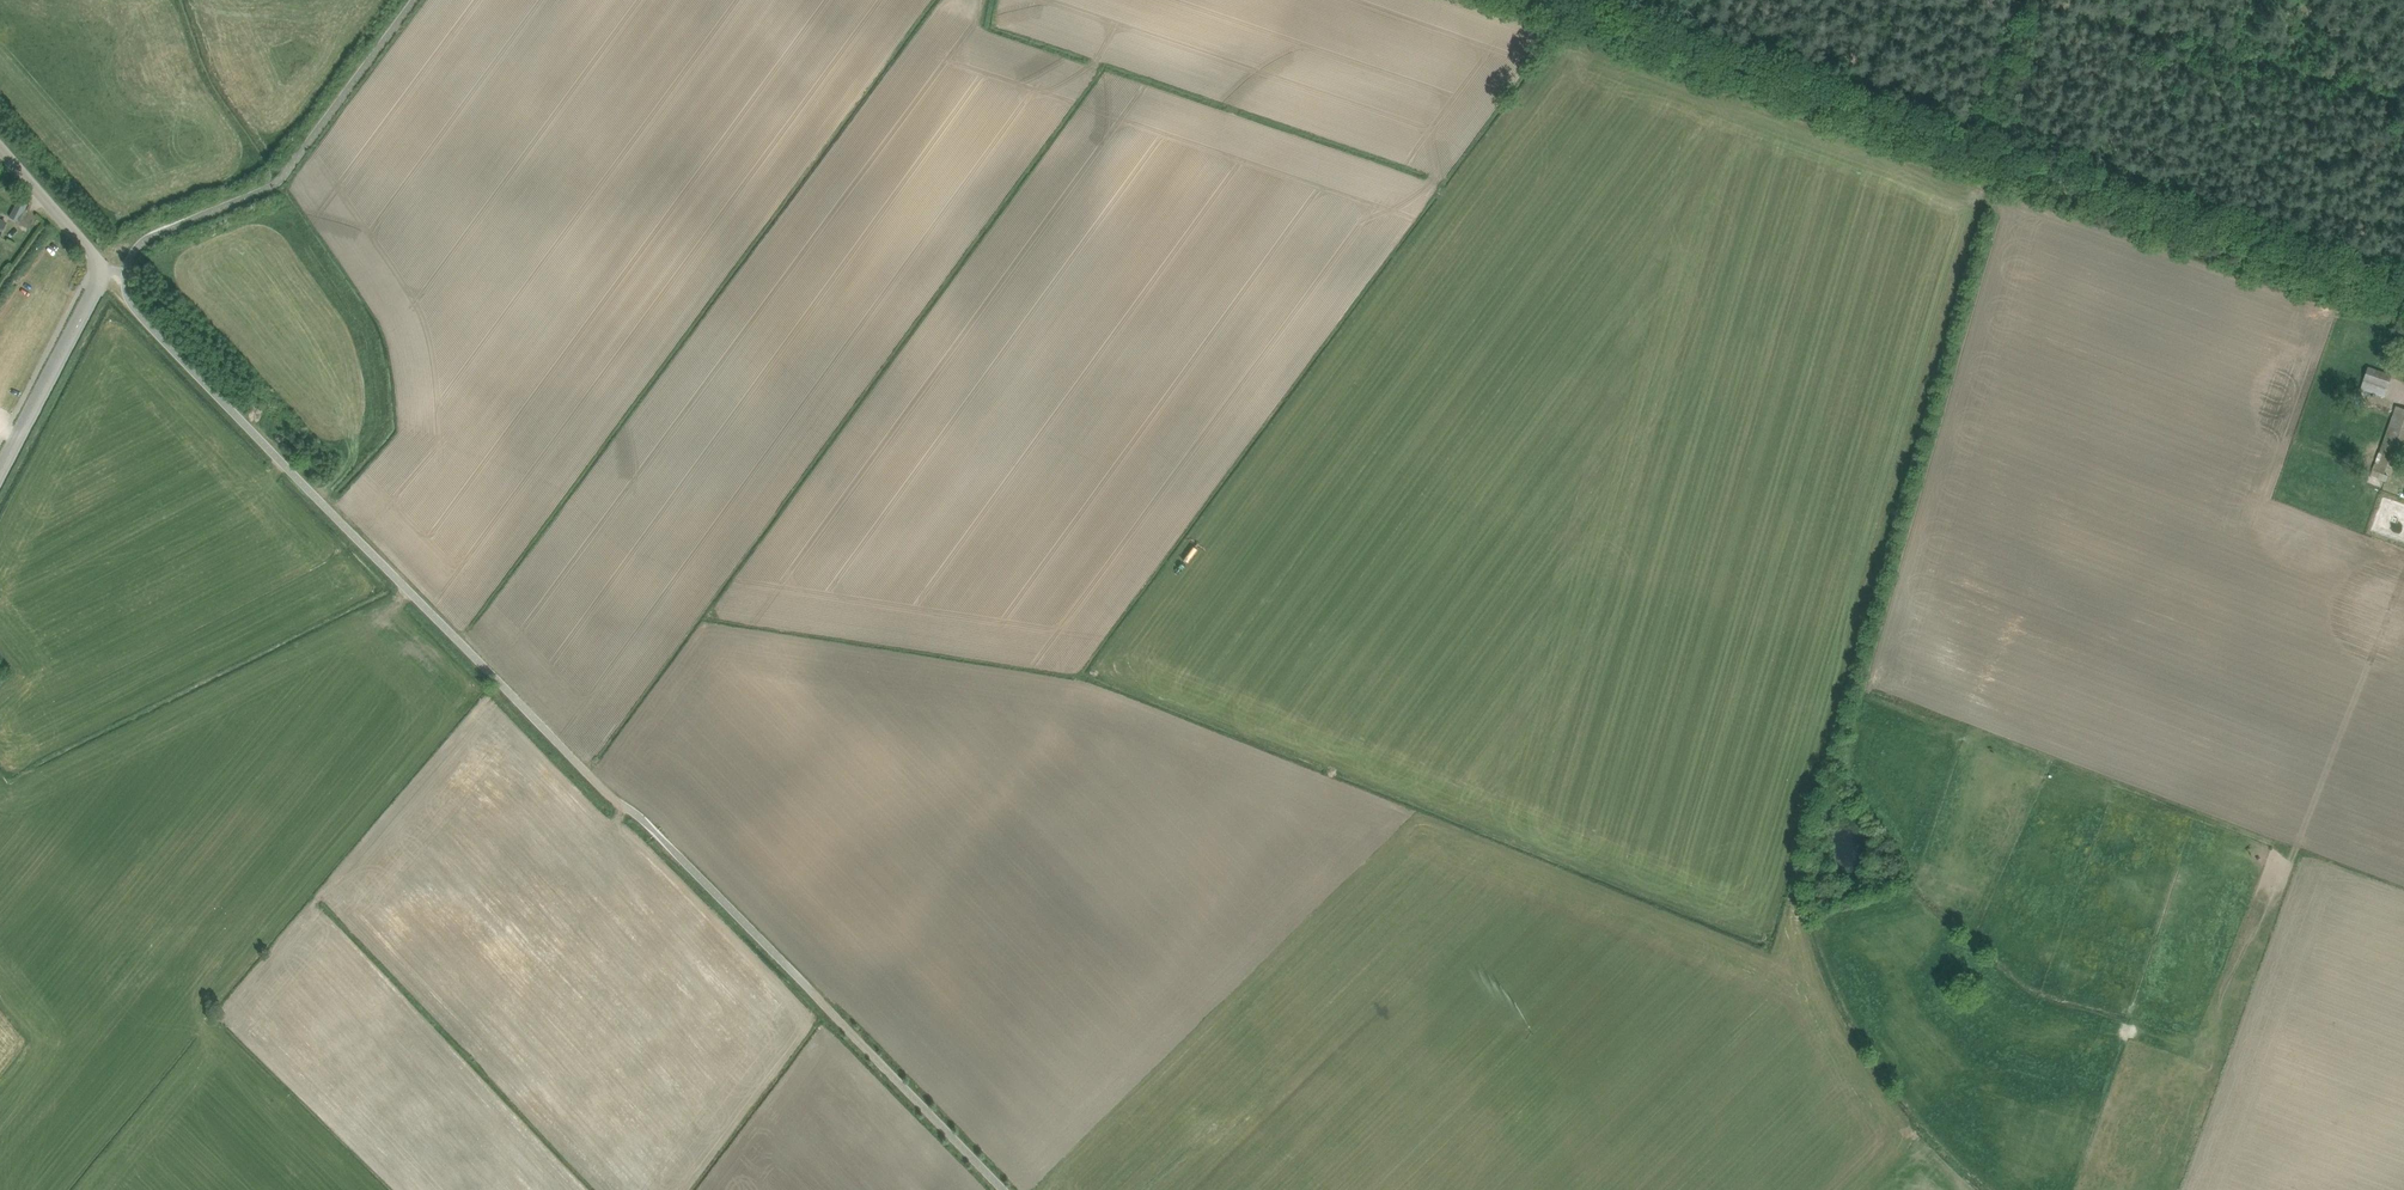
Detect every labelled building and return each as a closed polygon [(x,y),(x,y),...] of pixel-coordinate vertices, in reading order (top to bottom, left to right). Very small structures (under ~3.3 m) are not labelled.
[(10,217),(19,221),(28,204),(19,199),(10,217)] [(2392,374),(2368,366),(2361,389),(2385,397),(2392,374)] [(2382,480),(2386,481),(2388,475),(2385,473),(2392,454),(2403,458),(2403,456),(2403,408),(2396,405),(2370,476),(2382,480)]
